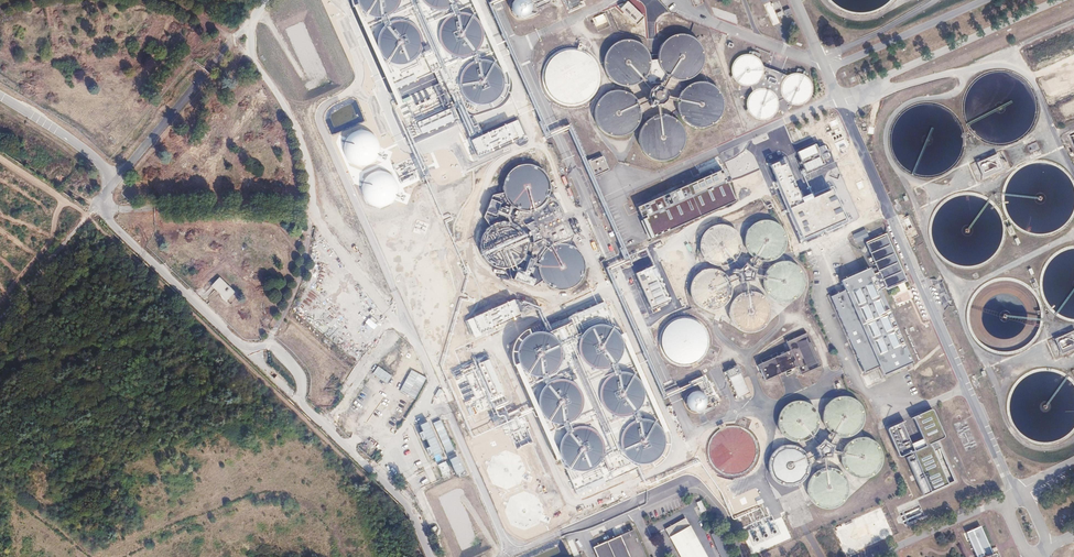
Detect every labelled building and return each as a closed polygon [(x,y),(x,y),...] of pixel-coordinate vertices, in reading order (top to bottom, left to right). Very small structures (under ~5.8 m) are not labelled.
[(397,7),(400,0),(354,0),(355,4),(359,10),(364,15),(371,18),(378,19),(385,18),(392,14),(397,7)] [(458,0),(418,0),(420,5),(426,10),(434,12),(442,12),(449,10),(455,5),(458,0)] [(513,7),(513,10),(514,13),(515,15),(518,17),(521,18),(524,18),(527,17),(530,15),(532,13),(533,10),(533,6),(532,3),(530,1),(529,0),(517,0),(515,1),(514,3),(513,7)] [(571,10),(583,5),(582,1),(585,0),(566,0),(571,10)] [(620,8),(636,24),(643,17),(627,1),(620,8)] [(594,17),(597,22),(606,19),(604,13),(594,17)] [(472,56),(478,51),(481,44),(483,37),(482,30),(478,23),(473,18),(466,15),(459,15),(452,16),(446,20),(441,26),(439,33),(439,40),(441,47),(445,53),(451,57),(458,59),(465,58),(472,56)] [(380,55),(385,59),(392,62),(399,62),(406,60),(411,56),(415,50),(417,43),(416,36),(413,30),(408,25),(402,22),(395,21),(389,22),(383,25),(379,30),(376,36),(375,42),(377,49),(380,55)] [(305,24),(302,23),(301,25),(296,23),(293,30),(301,34),(305,24)] [(664,44),(660,51),(659,58),(660,65),(664,71),(669,77),(673,78),(675,80),(680,81),(683,81),(686,80),(690,80),(696,77),(701,71),(705,65),(706,58),(705,51),(701,44),(696,39),(690,36),(683,35),(675,36),(669,39),(664,44)] [(609,50),(606,56),(605,63),(606,70),(609,77),(614,82),(620,85),(628,86),(635,85),(641,82),(646,77),(649,71),(651,64),(650,56),(646,50),(641,45),(635,42),(628,40),(621,42),(614,45),(609,50)] [(552,61),(548,68),(547,77),(548,85),(552,92),(558,98),(565,102),(573,103),(581,102),(589,98),(595,92),(598,85),(600,76),(598,68),(595,61),(589,55),(581,51),(573,50),(565,51),(558,55),(552,61)] [(756,83),(760,80),(763,75),(764,70),(763,64),(760,59),(756,56),(751,54),(745,53),(740,55),(736,58),(733,62),(731,67),(731,72),(733,77),(736,81),(740,84),(746,86),(751,85),(756,83)] [(287,61),(307,109),(317,105),(300,65),(305,63),(302,55),(287,61)] [(490,103),(496,98),(500,92),(502,85),(502,78),(499,71),(494,66),(487,63),(480,62),(473,63),(467,67),(462,72),(459,78),(459,85),(460,92),(464,98),(470,102),(476,105),(483,105),(490,103)] [(803,103),(808,100),(811,96),(812,92),(813,87),(811,82),(809,78),(805,75),(800,73),(795,73),(790,74),(785,78),(782,82),(781,88),(782,93),(784,98),(788,102),(793,104),(799,104),(803,103)] [(681,99),(680,102),(680,108),(680,109),(681,113),(682,116),(686,121),(692,126),(699,128),(706,129),(713,126),(719,122),(723,117),(725,110),(726,103),(724,96),(720,90),(714,85),(707,83),(700,83),(693,85),(689,88),(687,89),(685,91),(683,95),(681,99)] [(652,90),(651,91),(649,99),(650,102),(653,103),(651,106),(655,108),(657,104),(658,105),(659,105),(662,105),(668,100),(668,99),(668,96),(665,89),(663,87),(655,88),(652,90)] [(770,118),(774,114),(777,110),(778,105),(777,99),(775,95),(771,91),(766,89),(761,88),(756,89),(752,92),(749,96),(747,101),(747,106),(748,111),(751,115),(755,118),(760,119),(765,119),(770,118)] [(599,102),(596,109),(596,116),(598,123),(601,129),(607,134),(614,136),(621,137),(628,135),(634,131),(639,126),(641,119),(642,112),(640,106),(640,105),(639,103),(636,99),(631,94),(624,92),(617,91),(610,93),(604,97),(599,102)] [(643,128),(641,135),(641,142),(643,149),(648,155),(654,159),(661,161),(668,161),(675,158),(680,154),(685,148),(687,141),(686,134),(684,127),(680,121),(674,118),(674,117),(667,115),(663,115),(660,115),(659,115),(653,118),(647,122),(643,128)] [(505,144),(520,139),(514,122),(492,129),(494,136),(498,134),(501,143),(504,141),(505,144)] [(381,148),(376,133),(362,129),(347,134),(345,140),(341,138),(343,145),(342,147),(348,163),(362,167),(376,162),(378,158),(386,160),(388,155),(380,152),(381,148)] [(1030,151),(1038,147),(1036,142),(1029,145),(1030,149),(1030,150),(1030,151)] [(797,152),(805,172),(824,165),(823,161),(830,158),(825,145),(817,148),(816,145),(797,152)] [(594,177),(608,171),(602,156),(588,161),(594,177)] [(996,156),(979,164),(984,177),(1002,169),(996,156)] [(393,166),(401,182),(414,175),(408,163),(409,162),(407,159),(393,166)] [(537,208),(543,203),(547,197),(549,189),(548,181),(545,174),(539,169),(532,165),(524,165),(517,166),(510,170),(506,176),(503,183),(503,190),(505,197),(509,204),(515,208),(522,211),(529,211),(537,208)] [(399,189),(394,174),(379,170),(365,175),(364,181),(359,180),(361,186),(361,189),(366,204),(381,208),(394,203),(396,198),(405,201),(406,195),(398,193),(399,189)] [(721,172),(637,208),(651,239),(735,202),(721,172)] [(748,228),(745,234),(745,241),(746,247),(749,253),(754,258),(756,258),(759,260),(760,260),(767,261),(774,260),(779,257),(784,252),(787,246),(788,239),(786,232),(783,226),(778,222),(772,219),(765,218),(759,220),(753,223),(748,228)] [(702,237),(700,243),(700,249),(702,256),(706,261),(711,264),(718,266),(724,266),(730,264),(734,261),(735,260),(737,259),(739,255),(741,249),(741,242),(739,236),(735,231),(729,227),(723,225),(717,225),(711,228),(705,231),(702,237)] [(847,290),(832,297),(865,373),(880,367),(884,376),(906,366),(914,363),(881,290),(887,288),(888,290),(906,282),(908,281),(887,234),(867,243),(880,273),(874,275),(871,268),(863,272),(842,281),(847,290)] [(570,289),(576,285),(581,279),(584,273),(585,265),(583,258),(579,251),(574,247),(567,244),(559,244),(551,246),(545,250),(540,257),(538,265),(539,272),(542,280),(547,286),(555,289),(563,290),(570,289)] [(765,277),(764,279),(764,283),(765,289),(768,295),(773,299),(779,302),(785,303),(792,302),(797,298),(802,294),(805,288),(805,281),(804,275),(801,269),(796,265),(790,262),(784,262),(778,263),(772,266),(767,271),(765,275),(765,277)] [(734,274),(738,274),(739,276),(740,278),(742,283),(747,283),(750,282),(754,282),(755,277),(756,273),(756,270),(754,268),(751,266),(747,264),(744,267),(741,269),(739,271),(734,270),(734,274)] [(696,278),(693,284),(692,290),(693,297),(696,303),(701,307),(707,310),(714,311),(720,309),(726,306),(730,301),(733,295),(734,289),(732,283),(732,282),(731,279),(729,277),(725,272),(719,270),(712,269),(706,270),(700,273),(696,278)] [(220,277),(213,285),(228,299),(235,291),(220,277)] [(650,286),(637,291),(644,307),(649,306),(650,307),(658,304),(657,299),(655,300),(650,286)] [(732,304),(730,310),(730,317),(733,323),(737,328),(742,332),(749,334),(755,334),(761,331),(766,327),(770,322),(772,316),(772,309),(769,303),(765,298),(760,294),(754,292),(751,292),(748,292),(747,292),(741,295),(736,299),(732,304)] [(474,311),(477,312),(476,315),(482,316),(483,312),(481,311),(481,308),(474,307),(474,311)] [(439,326),(448,329),(452,317),(444,314),(439,326)] [(665,331),(663,338),(663,345),(665,352),(669,357),(675,362),(682,364),(689,364),(695,362),(701,358),(705,352),(708,346),(708,339),(705,332),(701,326),(696,322),(689,320),(682,320),(675,322),(670,326),(665,331)] [(1056,340),(1062,353),(1073,348),(1073,332),(1056,340)] [(550,367),(558,355),(551,342),(538,334),(530,338),(528,336),(521,347),(523,350),(519,355),(523,362),(526,364),(529,370),(537,375),(543,372),(545,370),(550,367)] [(787,343),(791,351),(759,366),(766,381),(798,366),(802,375),(822,366),(807,334),(787,343)] [(410,356),(416,351),(413,347),(407,352),(410,356)] [(389,366),(402,355),(396,348),(383,359),(389,366)] [(777,353),(761,360),(762,363),(778,356),(777,353)] [(733,361),(724,365),(726,370),(735,366),(733,361)] [(387,383),(392,376),(378,366),(373,373),(387,383)] [(738,367),(727,372),(739,398),(750,393),(738,367)] [(416,399),(426,377),(410,370),(400,392),(416,399)] [(599,390),(617,414),(636,401),(631,394),(636,390),(631,383),(629,385),(624,380),(623,381),(619,376),(599,390)] [(545,421),(559,425),(577,419),(581,404),(575,387),(560,382),(548,386),(546,392),(542,394),(539,404),(545,421)] [(442,401),(446,393),(439,389),(434,396),(442,401)] [(688,398),(687,401),(687,404),(688,407),(690,409),(693,411),(696,412),(699,412),(702,411),(705,409),(707,407),(708,404),(708,400),(707,397),(705,395),(702,393),(699,392),(696,392),(693,393),(690,395),(688,398)] [(825,409),(823,415),(824,422),(826,428),(830,433),(833,434),(836,436),(842,438),(849,437),(855,435),(860,430),(863,425),(865,418),(864,412),(862,406),(858,401),(852,397),(846,396),(839,396),(833,399),(828,403),(825,409)] [(781,412),(779,418),(778,424),(780,431),(784,436),(789,440),(795,442),(802,442),(808,440),(812,438),(813,437),(814,436),(817,431),(820,425),(820,419),(818,413),(814,407),(809,403),(803,401),(796,401),(790,403),(785,406),(781,412)] [(503,414),(511,412),(509,405),(502,407),(503,414)] [(930,411),(913,418),(922,440),(911,444),(902,423),(889,429),(888,432),(900,457),(902,458),(912,453),(913,456),(907,459),(924,497),(956,483),(938,442),(943,440),(944,436),(933,411),(930,411)] [(439,417),(430,420),(447,458),(455,455),(439,417)] [(624,454),(636,465),(651,464),(650,459),(656,458),(662,451),(661,435),(649,424),(641,424),(638,428),(638,429),(636,427),(636,433),(632,433),(627,438),(624,438),(621,442),(623,444),(623,446),(627,442),(628,454),(624,454)] [(714,436),(710,443),(709,450),(711,458),(714,464),(719,470),(726,473),(733,474),(741,473),(747,470),(753,464),(756,458),(757,450),(756,443),(753,436),(747,431),(741,428),(733,426),(726,428),(719,431),(714,436)] [(532,441),(526,428),(511,435),(517,448),(532,441)] [(560,449),(566,466),(602,453),(595,432),(587,435),(584,428),(569,433),(570,437),(561,440),(564,448),(560,449)] [(842,454),(842,455),(842,461),(843,467),(847,473),(852,477),(858,479),(865,479),(871,477),(877,474),(881,469),(883,462),(883,456),(881,450),(878,444),(873,440),(866,438),(860,438),(854,439),(848,443),(844,448),(843,452),(842,454)] [(818,444),(815,447),(819,457),(816,462),(819,464),(822,459),(824,459),(827,459),(832,458),(833,453),(833,450),(834,445),(831,444),(828,442),(824,439),(820,442),(818,444)] [(771,457),(769,464),(769,470),(771,477),(776,482),(781,485),(788,487),(794,487),(800,485),(806,480),(809,475),(811,468),(811,462),(809,458),(808,456),(808,455),(804,451),(799,447),(792,445),(786,445),(779,448),(774,452),(771,457)] [(464,497),(472,494),(457,457),(449,460),(464,497)] [(809,482),(808,488),(809,495),(812,501),(817,505),(822,508),(829,510),(835,509),(841,506),(846,501),(849,495),(850,489),(849,482),(846,477),(842,472),(836,469),(829,468),(828,468),(825,468),(823,469),(817,472),(812,476),(809,482)] [(699,494),(694,496),(704,516),(709,513),(699,494)] [(665,529),(680,556),(706,556),(685,518),(665,529)] [(846,523),(833,528),(840,545),(843,543),(842,539),(847,537),(846,535),(850,533),(846,523)] [(862,524),(856,527),(860,535),(866,532),(862,524)] [(767,539),(767,538),(780,533),(777,526),(756,534),(759,542),(767,539)] [(972,550),(975,556),(993,556),(993,554),(992,553),(990,553),(978,526),(964,533),(972,550)] [(593,547),(597,556),(646,556),(634,529),(593,547)] [(711,534),(721,556),(732,556),(720,530),(711,534)] [(514,556),(515,556),(560,556),(559,555),(557,555),(555,550),(562,547),(559,540),(514,556)] [(573,556),(578,553),(573,540),(567,542),(573,556)]
